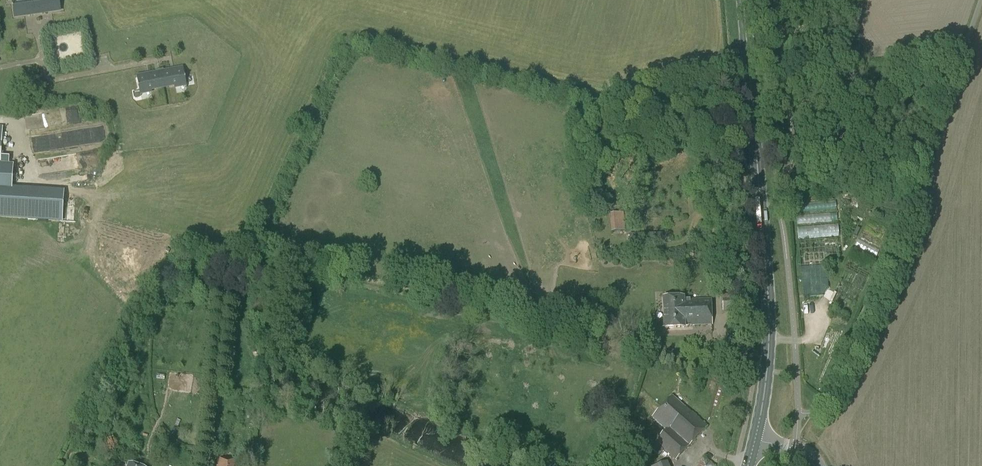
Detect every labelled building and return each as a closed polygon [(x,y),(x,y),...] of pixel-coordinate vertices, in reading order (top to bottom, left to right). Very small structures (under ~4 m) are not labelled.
[(13,0),(12,0),(14,19),(61,12),(59,0),(13,0)] [(174,89),(186,87),(183,67),(136,75),(140,96),(152,93),(152,92),(174,87),(174,89)] [(97,152),(35,162),(37,175),(99,165),(97,152)] [(30,188),(0,187),(0,218),(28,220),(30,188)] [(797,225),(798,238),(838,236),(837,212),(796,214),(797,225)] [(611,232),(625,231),(623,213),(610,214),(611,220),(610,220),(611,232)] [(826,266),(800,267),(802,297),(823,296),(823,288),(828,288),(826,266)] [(684,300),(685,300),(684,297),(664,298),(665,329),(685,328),(685,326),(684,300)] [(723,312),(735,311),(735,298),(722,299),(723,312)] [(684,300),(685,326),(713,325),(712,299),(690,300),(685,300),(684,300)] [(472,352),(473,346),(456,343),(455,349),(472,352)] [(676,460),(707,427),(674,396),(653,418),(668,431),(657,442),(676,460)]
